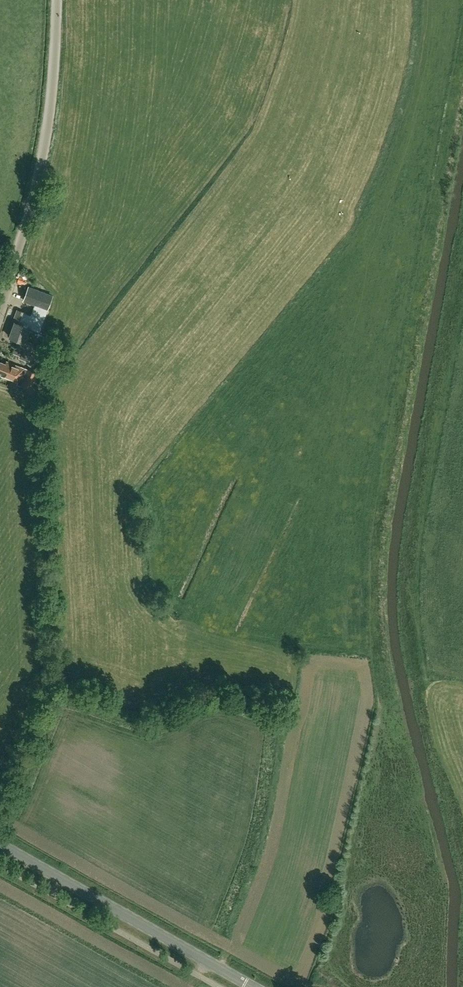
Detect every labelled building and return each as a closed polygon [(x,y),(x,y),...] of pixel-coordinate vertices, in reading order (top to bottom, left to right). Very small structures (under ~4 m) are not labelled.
[(48,308),(52,296),(37,290),(33,303),(35,304),(29,322),(22,320),(25,312),(18,310),(13,324),(15,325),(10,337),(18,340),(15,348),(13,353),(20,356),(19,358),(29,362),(32,354),(30,353),(34,343),(25,340),(29,328),(39,331),(40,331),(48,308)] [(8,361),(7,364),(2,362),(0,366),(0,371),(3,373),(2,375),(19,382),(22,383),(21,385),(31,389),(35,379),(34,379),(36,373),(22,367),(21,367),(8,361)]
